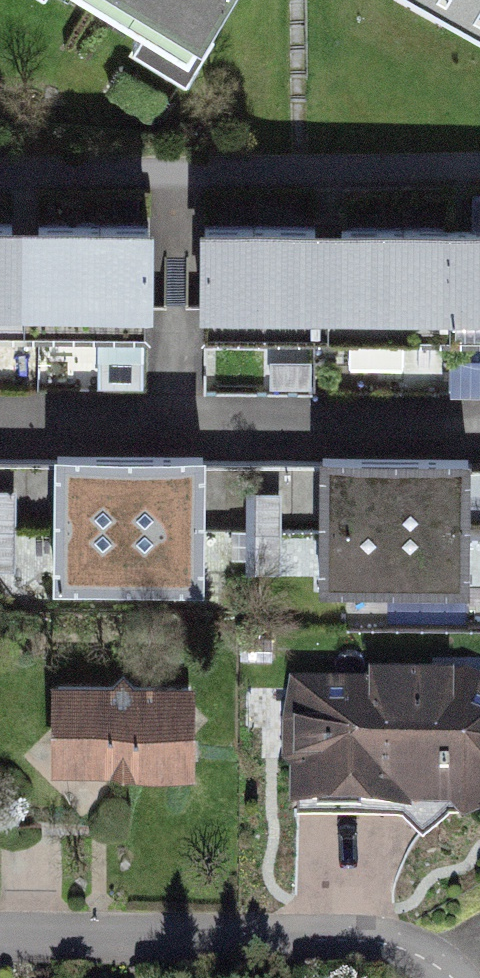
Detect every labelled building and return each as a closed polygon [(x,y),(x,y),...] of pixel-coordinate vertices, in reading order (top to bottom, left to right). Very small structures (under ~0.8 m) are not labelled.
[(220,41),(245,0),(151,0),(220,41)] [(479,21),(479,0),(447,0),(479,21)] [(152,316),(151,210),(0,211),(0,317),(152,316)] [(212,222),(214,332),(479,329),(479,218),(212,222)] [(455,355),(454,384),(479,385),(479,356),(455,355)] [(217,459),(78,457),(76,521),(216,524),(217,459)] [(476,461),(336,458),(335,523),(474,526),(476,461)] [(214,596),(216,524),(76,521),(75,593),(214,596)] [(473,598),(474,526),(335,523),(334,595),(473,598)] [(323,689),(321,809),(479,811),(479,690),(323,689)] [(223,694),(79,694),(79,773),(222,773),(223,694)]
